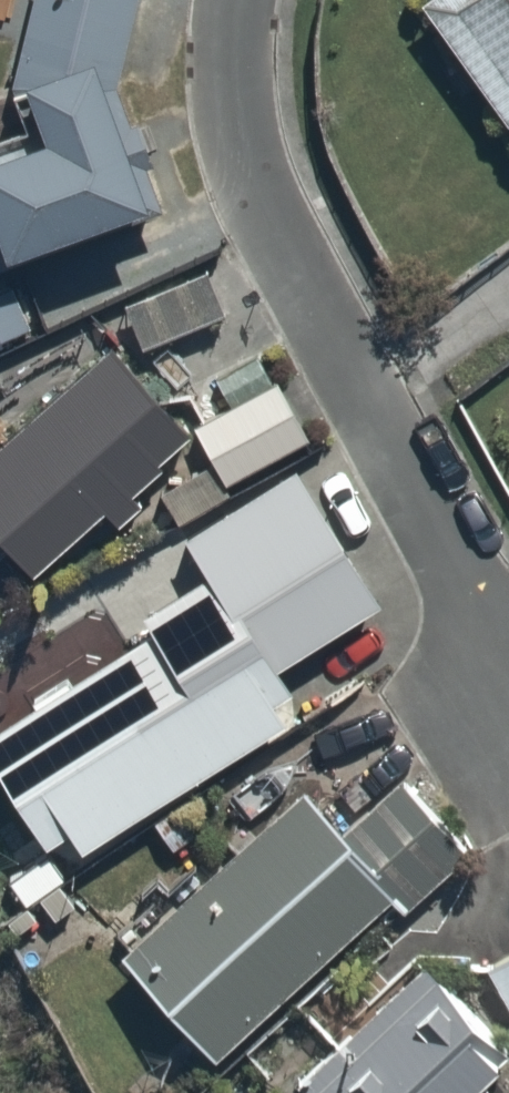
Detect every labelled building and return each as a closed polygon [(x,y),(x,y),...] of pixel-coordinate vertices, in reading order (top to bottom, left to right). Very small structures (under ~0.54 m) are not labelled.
[(98,64),(115,0),(33,0),(14,81),(38,87),(48,129),(0,149),(0,215),(14,248),(145,193),(98,64)] [(508,114),(508,0),(427,0),(508,114)] [(36,567),(185,432),(103,342),(0,435),(0,538),(6,533),(36,567)] [(273,365),(188,405),(221,474),(306,435),(273,365)] [(375,505),(333,435),(187,522),(229,592),(375,505)] [(234,599),(0,731),(0,778),(46,860),(301,716),(234,599)] [(340,825),(304,782),(107,950),(206,1066),(408,893),(415,901),(484,842),(415,761),(340,825)] [(508,1076),(508,1047),(416,951),(285,1077),(301,1092),(491,1092),(508,1076)] [(486,968),(508,1003),(508,953),(486,968)]
